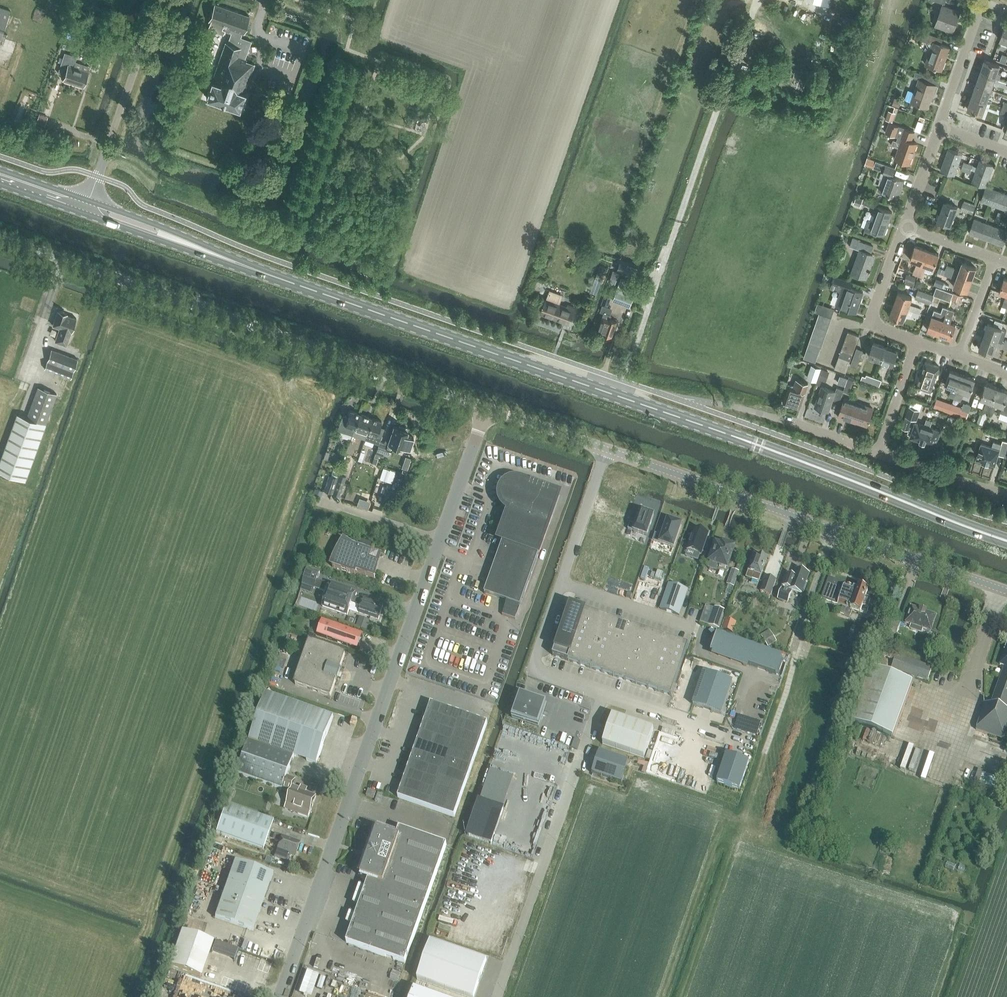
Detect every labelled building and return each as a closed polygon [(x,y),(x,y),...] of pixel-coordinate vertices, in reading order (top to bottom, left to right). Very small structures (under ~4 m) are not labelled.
[(231,33),(227,43),(225,43),(206,97),(239,108),(255,64),(246,61),(247,59),(245,59),(252,41),(241,37),(242,33),(243,33),(250,16),(215,4),(209,21),(211,22),(208,29),(223,34),(224,30),(231,33)] [(935,26),(953,32),(960,12),(942,5),(935,26)] [(10,10),(0,7),(0,41),(10,10)] [(925,64),(942,70),(950,48),(941,45),(943,39),(916,30),(914,37),(932,44),(925,64)] [(64,80),(84,87),(89,71),(74,66),(77,56),(65,53),(61,68),(67,70),(64,80)] [(995,78),(1000,80),(1002,75),(997,73),(1000,66),(985,60),(981,73),(996,78),(995,78)] [(911,102),(928,108),(931,99),(932,99),(937,85),(932,84),(934,78),(916,72),(914,78),(918,79),(914,92),(909,90),(906,99),(911,101),(911,102)] [(976,85),(991,90),(995,78),(996,78),(981,73),(976,85)] [(972,97),(987,102),(991,90),(976,85),(972,97)] [(968,109),(983,114),(987,102),(972,97),(968,109)] [(892,106),(899,108),(901,102),(895,99),(892,106)] [(886,119),(892,121),(895,113),(888,111),(886,119)] [(37,122),(45,125),(48,117),(40,114),(37,122)] [(897,141),(893,140),(891,145),(898,148),(895,159),(910,164),(917,144),(911,141),(915,133),(889,123),(885,133),(896,137),(898,138),(897,141)] [(943,161),(958,166),(960,161),(963,154),(948,149),(943,161)] [(865,165),(874,168),(876,161),(867,158),(865,165)] [(968,168),(967,168),(972,170),(975,171),(990,176),(994,166),(979,160),(976,167),(969,164),(968,168)] [(880,192),(898,198),(905,180),(893,176),(896,168),(876,161),(874,168),(883,171),(883,173),(887,174),(880,192)] [(943,161),(940,171),(954,177),(958,166),(943,161)] [(975,171),(972,181),(986,187),(990,176),(975,171)] [(981,201),(993,205),(998,191),(986,187),(981,201)] [(993,205),(1004,209),(1006,200),(1006,194),(998,191),(993,205)] [(856,197),(854,203),(861,205),(863,199),(856,197)] [(864,204),(875,208),(878,202),(866,198),(864,204)] [(937,221),(951,226),(958,207),(944,202),(937,221)] [(961,210),(973,215),(976,207),(964,203),(961,210)] [(869,220),(865,230),(876,234),(877,232),(884,235),(887,227),(889,222),(892,212),(878,207),(873,221),(869,220)] [(970,233),(981,237),(986,223),(975,219),(970,233)] [(981,237),(992,241),(997,227),(986,223),(981,237)] [(992,241),(1004,245),(1006,236),(1006,231),(997,227),(992,241)] [(851,273),(867,278),(876,255),(871,253),(874,246),(859,241),(860,240),(853,238),(850,246),(859,250),(851,273)] [(918,262),(913,274),(918,276),(927,250),(916,246),(910,260),(918,262)] [(577,257),(585,260),(589,250),(581,247),(577,257)] [(918,276),(923,278),(927,266),(934,268),(939,254),(927,250),(918,276)] [(617,270),(638,278),(642,268),(621,260),(617,270)] [(946,270),(972,280),(976,268),(962,263),(960,270),(948,266),(946,270)] [(606,275),(608,269),(600,266),(589,296),(596,298),(603,280),(605,281),(607,275),(606,275)] [(954,287),(968,292),(972,280),(946,270),(945,275),(956,279),(954,287)] [(915,283),(917,278),(907,274),(904,283),(914,287),(915,283)] [(843,286),(836,306),(856,313),(863,292),(851,288),(853,282),(836,276),(833,283),(843,286)] [(613,301),(630,307),(639,284),(622,278),(613,301)] [(933,300),(939,302),(943,290),(937,288),(933,300)] [(915,298),(930,304),(934,295),(918,290),(915,298)] [(542,314),(569,324),(575,307),(568,304),(567,306),(560,304),(563,296),(550,291),(542,314)] [(910,305),(913,298),(899,293),(894,304),(908,309),(914,311),(920,314),(922,309),(910,305)] [(890,316),(904,321),(908,309),(894,304),(890,316)] [(927,330),(939,334),(948,308),(944,306),(940,318),(932,316),(927,330)] [(939,334),(951,338),(956,324),(949,322),(953,310),(948,308),(939,334)] [(822,314),(820,313),(818,319),(830,323),(834,313),(823,309),(822,314)] [(67,315),(68,314),(58,311),(53,326),(59,328),(55,341),(67,345),(77,318),(67,315)] [(603,334),(612,337),(618,322),(609,319),(611,314),(605,312),(598,331),(604,333),(603,334)] [(815,325),(828,329),(830,323),(818,319),(815,325)] [(1003,329),(988,324),(984,337),(1006,345),(1006,340),(1006,339),(1000,337),(1003,329)] [(813,331),(826,335),(828,329),(815,325),(813,331)] [(811,337),(824,341),(826,335),(813,331),(811,337)] [(846,338),(857,342),(859,336),(848,332),(846,338)] [(821,347),(824,341),(811,337),(809,343),(821,347)] [(993,354),(996,346),(1006,350),(1006,345),(984,337),(980,349),(993,354)] [(844,344),(855,348),(857,342),(846,338),(844,344)] [(807,349),(819,353),(821,347),(809,343),(807,349)] [(869,356),(881,360),(885,347),(874,343),(869,356)] [(842,350),(853,354),(855,348),(844,344),(842,350)] [(881,360),(892,365),(897,351),(885,347),(881,360)] [(804,358),(816,362),(819,353),(807,349),(804,358)] [(851,365),(857,368),(863,351),(857,349),(851,365)] [(45,369),(71,378),(78,359),(52,350),(45,369)] [(839,356),(851,360),(853,354),(842,350),(839,356)] [(837,362),(848,366),(851,360),(839,356),(837,362)] [(835,368),(846,372),(848,366),(837,362),(835,368)] [(917,386),(931,391),(940,367),(926,362),(917,386)] [(813,364),(808,378),(817,381),(822,368),(813,364)] [(949,396),(954,398),(963,375),(951,371),(946,385),(952,387),(949,396)] [(861,380),(872,385),(875,378),(867,375),(866,377),(863,376),(861,380)] [(978,388),(973,386),(975,380),(963,375),(954,398),(960,400),(963,391),(970,393),(969,396),(974,398),(978,388)] [(872,385),(880,387),(882,380),(875,378),(872,385)] [(844,391),(849,393),(854,381),(849,379),(844,391)] [(790,405),(798,409),(800,408),(809,384),(798,380),(796,385),(790,386),(784,403),(785,404),(786,405),(788,406),(790,405)] [(986,404),(983,411),(988,412),(997,388),(986,384),(983,390),(978,388),(974,398),(974,400),(973,402),(978,405),(980,399),(988,401),(987,404),(986,404)] [(815,407),(829,412),(833,399),(840,402),(844,390),(837,388),(836,391),(822,386),(815,407)] [(25,480),(47,424),(57,394),(38,387),(27,417),(19,414),(0,465),(0,470),(25,480)] [(1006,397),(1006,391),(997,388),(988,412),(993,414),(995,407),(994,407),(995,404),(1003,407),(1000,413),(1006,415),(1006,399),(1006,397)] [(845,399),(838,417),(848,420),(848,419),(868,425),(873,409),(845,399)] [(950,411),(952,405),(942,401),(940,408),(950,411)] [(962,408),(952,405),(950,411),(960,415),(962,408)] [(906,416),(917,420),(920,411),(910,407),(906,416)] [(343,415),(338,430),(353,435),(360,414),(351,410),(349,416),(343,415)] [(360,414),(353,435),(366,440),(368,433),(373,418),(360,414)] [(368,433),(366,440),(379,444),(385,428),(380,426),(382,421),(373,418),(368,433)] [(930,427),(932,421),(927,419),(924,425),(916,422),(911,437),(935,446),(941,430),(930,427)] [(402,447),(408,430),(408,429),(400,426),(399,427),(394,425),(392,431),(389,430),(385,443),(380,441),(376,454),(384,456),(384,454),(390,456),(392,450),(386,448),(388,442),(394,444),(402,447)] [(995,465),(999,454),(1005,456),(1006,449),(1006,442),(1003,440),(1000,449),(982,443),(977,459),(995,465)] [(388,470),(384,469),(381,478),(398,483),(401,473),(407,474),(409,467),(390,461),(388,470)] [(333,493),(339,496),(345,480),(346,476),(340,474),(333,493)] [(324,491),(333,494),(338,478),(329,475),(324,491)] [(485,594),(521,606),(560,495),(521,481),(517,481),(512,481),(507,483),(504,487),(501,491),(500,496),(501,501),(503,505),(506,509),(510,511),(500,540),(503,541),(485,594)] [(654,515),(641,511),(636,525),(630,523),(628,529),(647,536),(654,515)] [(681,524),(668,520),(662,537),(656,535),(654,540),(674,547),(681,524)] [(708,534),(694,529),(687,549),(701,554),(708,534)] [(358,576),(358,575),(357,575),(357,573),(375,579),(375,578),(373,577),(378,562),(368,559),(371,552),(380,555),(381,554),(354,545),(344,539),(346,541),(342,547),(339,553),(336,560),(333,567),(358,576)] [(710,564),(708,569),(717,571),(718,567),(727,570),(735,548),(723,544),(722,546),(716,545),(710,564)] [(747,578),(752,580),(753,580),(759,582),(767,558),(765,556),(762,555),(760,556),(759,555),(759,556),(755,555),(747,578)] [(320,572),(309,568),(303,584),(315,588),(320,572)] [(807,585),(806,583),(810,573),(797,569),(794,576),(787,573),(778,600),(788,603),(793,591),(802,595),(803,593),(804,592),(807,585)] [(761,591),(770,594),(775,579),(767,576),(761,591)] [(827,601),(838,605),(846,608),(845,613),(851,615),(853,611),(861,614),(864,606),(868,608),(871,599),(867,597),(868,592),(859,588),(858,590),(846,586),(846,584),(834,580),(832,586),(827,584),(821,599),(827,601)] [(321,582),(319,589),(324,590),(325,587),(329,588),(323,606),(348,614),(352,604),(361,607),(359,613),(379,620),(383,606),(364,600),(363,602),(353,598),(355,593),(330,585),(321,582)] [(669,584),(660,609),(679,616),(688,591),(669,584)] [(565,631),(556,657),(568,661),(580,665),(591,669),(602,672),(614,676),(625,680),(636,684),(648,688),(659,692),(671,696),(680,670),(689,645),(676,641),(665,637),(654,633),(642,629),(631,625),(620,621),(608,618),(597,614),(586,610),(574,606),(565,631)] [(707,606),(704,612),(712,615),(709,626),(719,629),(725,612),(715,609),(707,606)] [(910,629),(922,633),(923,629),(931,632),(937,616),(911,607),(906,623),(911,625),(910,629)] [(504,611),(503,615),(516,620),(517,616),(504,611)] [(356,627),(366,631),(370,621),(360,617),(356,627)] [(897,635),(901,624),(901,623),(890,620),(889,623),(876,619),(873,627),(897,635)] [(318,636),(358,650),(363,636),(323,622),(318,636)] [(897,635),(902,636),(905,625),(901,624),(897,635)] [(769,633),(762,637),(768,647),(774,643),(769,633)] [(782,657),(718,634),(717,634),(711,652),(713,653),(749,665),(776,675),(782,657)] [(928,646),(936,649),(936,648),(942,650),(945,639),(939,637),(938,641),(931,638),(928,646)] [(340,670),(345,654),(310,642),(295,684),(331,697),(336,681),(338,682),(339,678),(341,679),(343,675),(341,674),(342,671),(340,670)] [(990,706),(984,704),(983,707),(985,707),(976,730),(1006,741),(1006,737),(1006,646),(1000,665),(1004,667),(990,706)] [(892,668),(928,681),(933,668),(896,655),(892,668)] [(852,722),(893,737),(913,682),(872,667),(852,722)] [(732,682),(704,673),(693,705),(721,714),(732,682)] [(291,792),(287,804),(300,809),(298,813),(308,817),(310,813),(311,813),(316,797),(306,793),(307,791),(300,789),(300,791),(293,788),(296,780),(287,777),(295,756),(317,764),(334,717),(266,693),(249,742),(238,774),(291,792)] [(547,704),(521,694),(512,718),(539,727),(547,704)] [(398,798),(455,818),(488,723),(431,704),(398,798)] [(644,758),(654,729),(612,715),(602,744),(644,758)] [(593,774),(621,784),(629,762),(599,752),(592,774),(593,774)] [(740,790),(749,762),(726,754),(717,782),(740,790)] [(367,796),(374,799),(376,792),(369,790),(367,796)] [(216,833),(264,850),(274,821),(226,805),(216,833)] [(347,943),(405,964),(447,845),(400,829),(397,838),(378,831),(361,877),(369,880),(347,943)] [(277,851),(295,857),(300,843),(282,836),(282,837),(275,834),(273,840),(280,842),(277,851)] [(201,880),(209,883),(221,848),(213,845),(201,880)] [(216,918),(253,931),(273,875),(235,861),(216,918)] [(169,967),(201,978),(213,942),(182,931),(169,967)] [(466,996),(475,996),(487,962),(430,943),(417,980),(466,996)]
